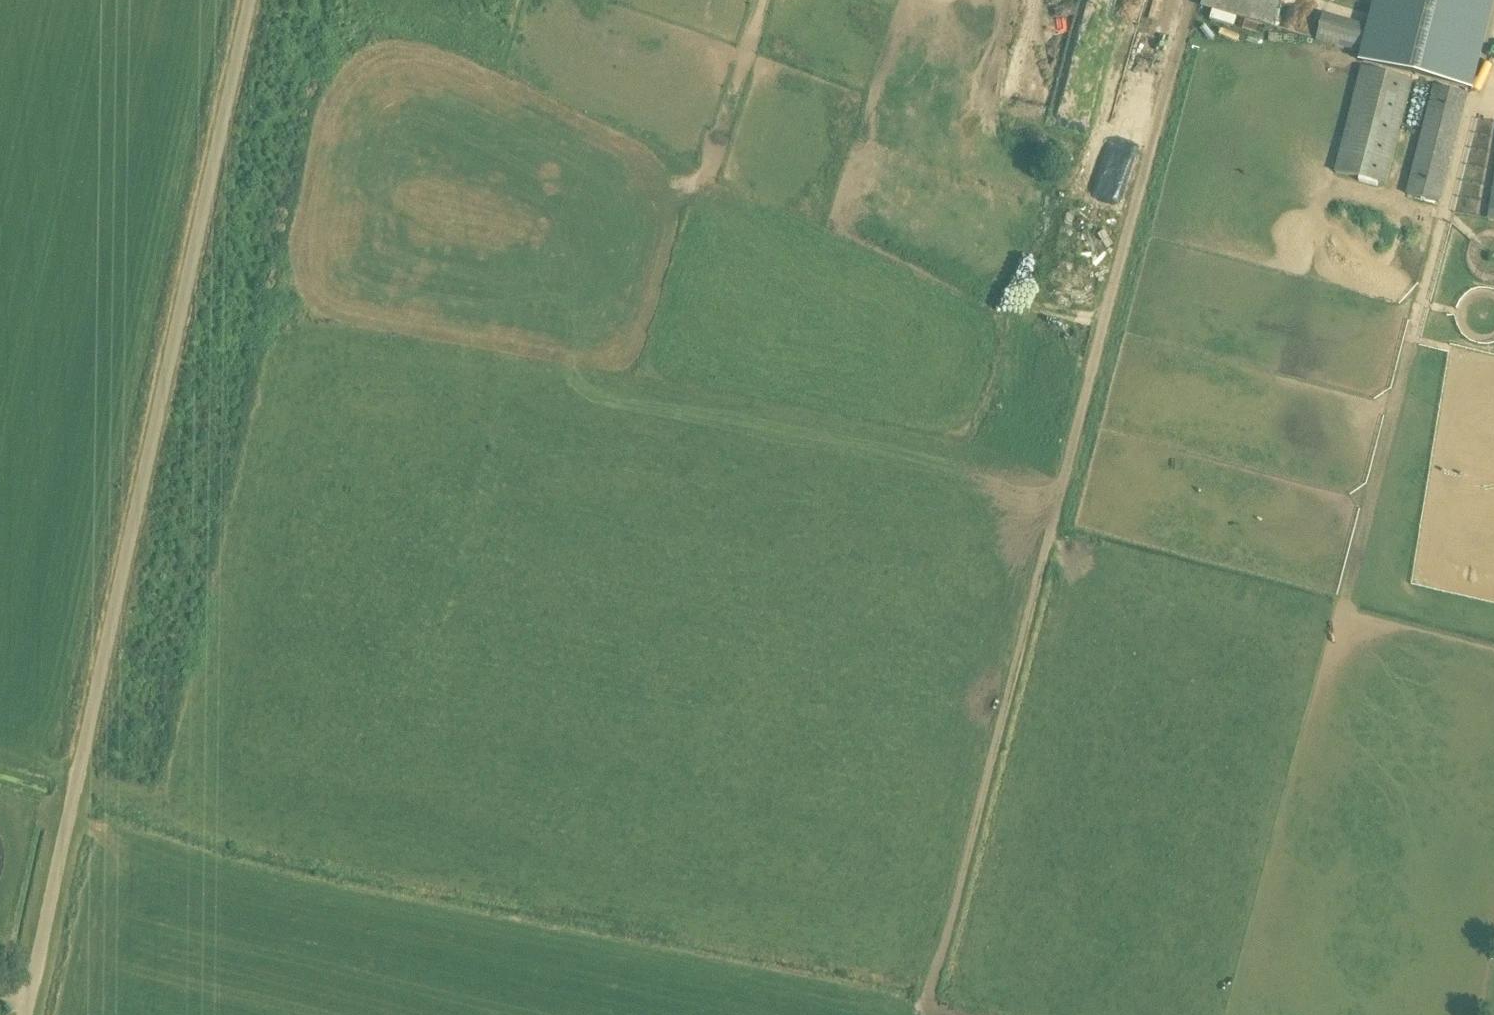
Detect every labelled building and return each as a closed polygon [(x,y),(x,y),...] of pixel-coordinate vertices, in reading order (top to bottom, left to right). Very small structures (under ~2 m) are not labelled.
[(1268,22),(1273,0),(1190,0),(1189,3),(1268,22)] [(1410,0),(1382,0),(1374,29),(1400,36),(1410,0)] [(1370,36),(1324,23),(1317,45),(1363,59),(1370,36)] [(1386,186),(1413,80),(1361,67),(1334,173),(1386,186)] [(1441,204),(1468,94),(1433,85),(1406,195),(1441,204)]
